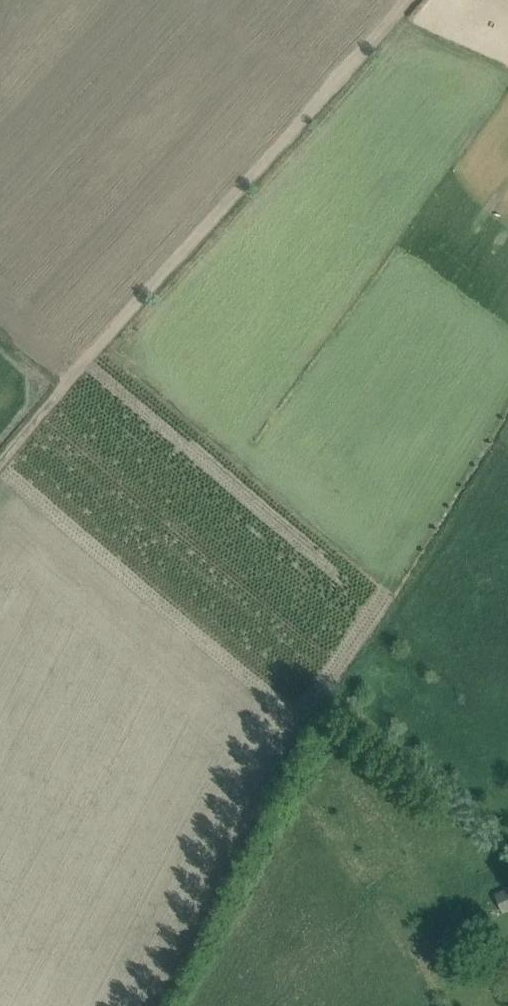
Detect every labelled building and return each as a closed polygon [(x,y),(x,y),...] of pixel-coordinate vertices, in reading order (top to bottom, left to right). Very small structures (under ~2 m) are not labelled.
[(497,893),(506,911),(507,910),(507,888),(497,893)]
